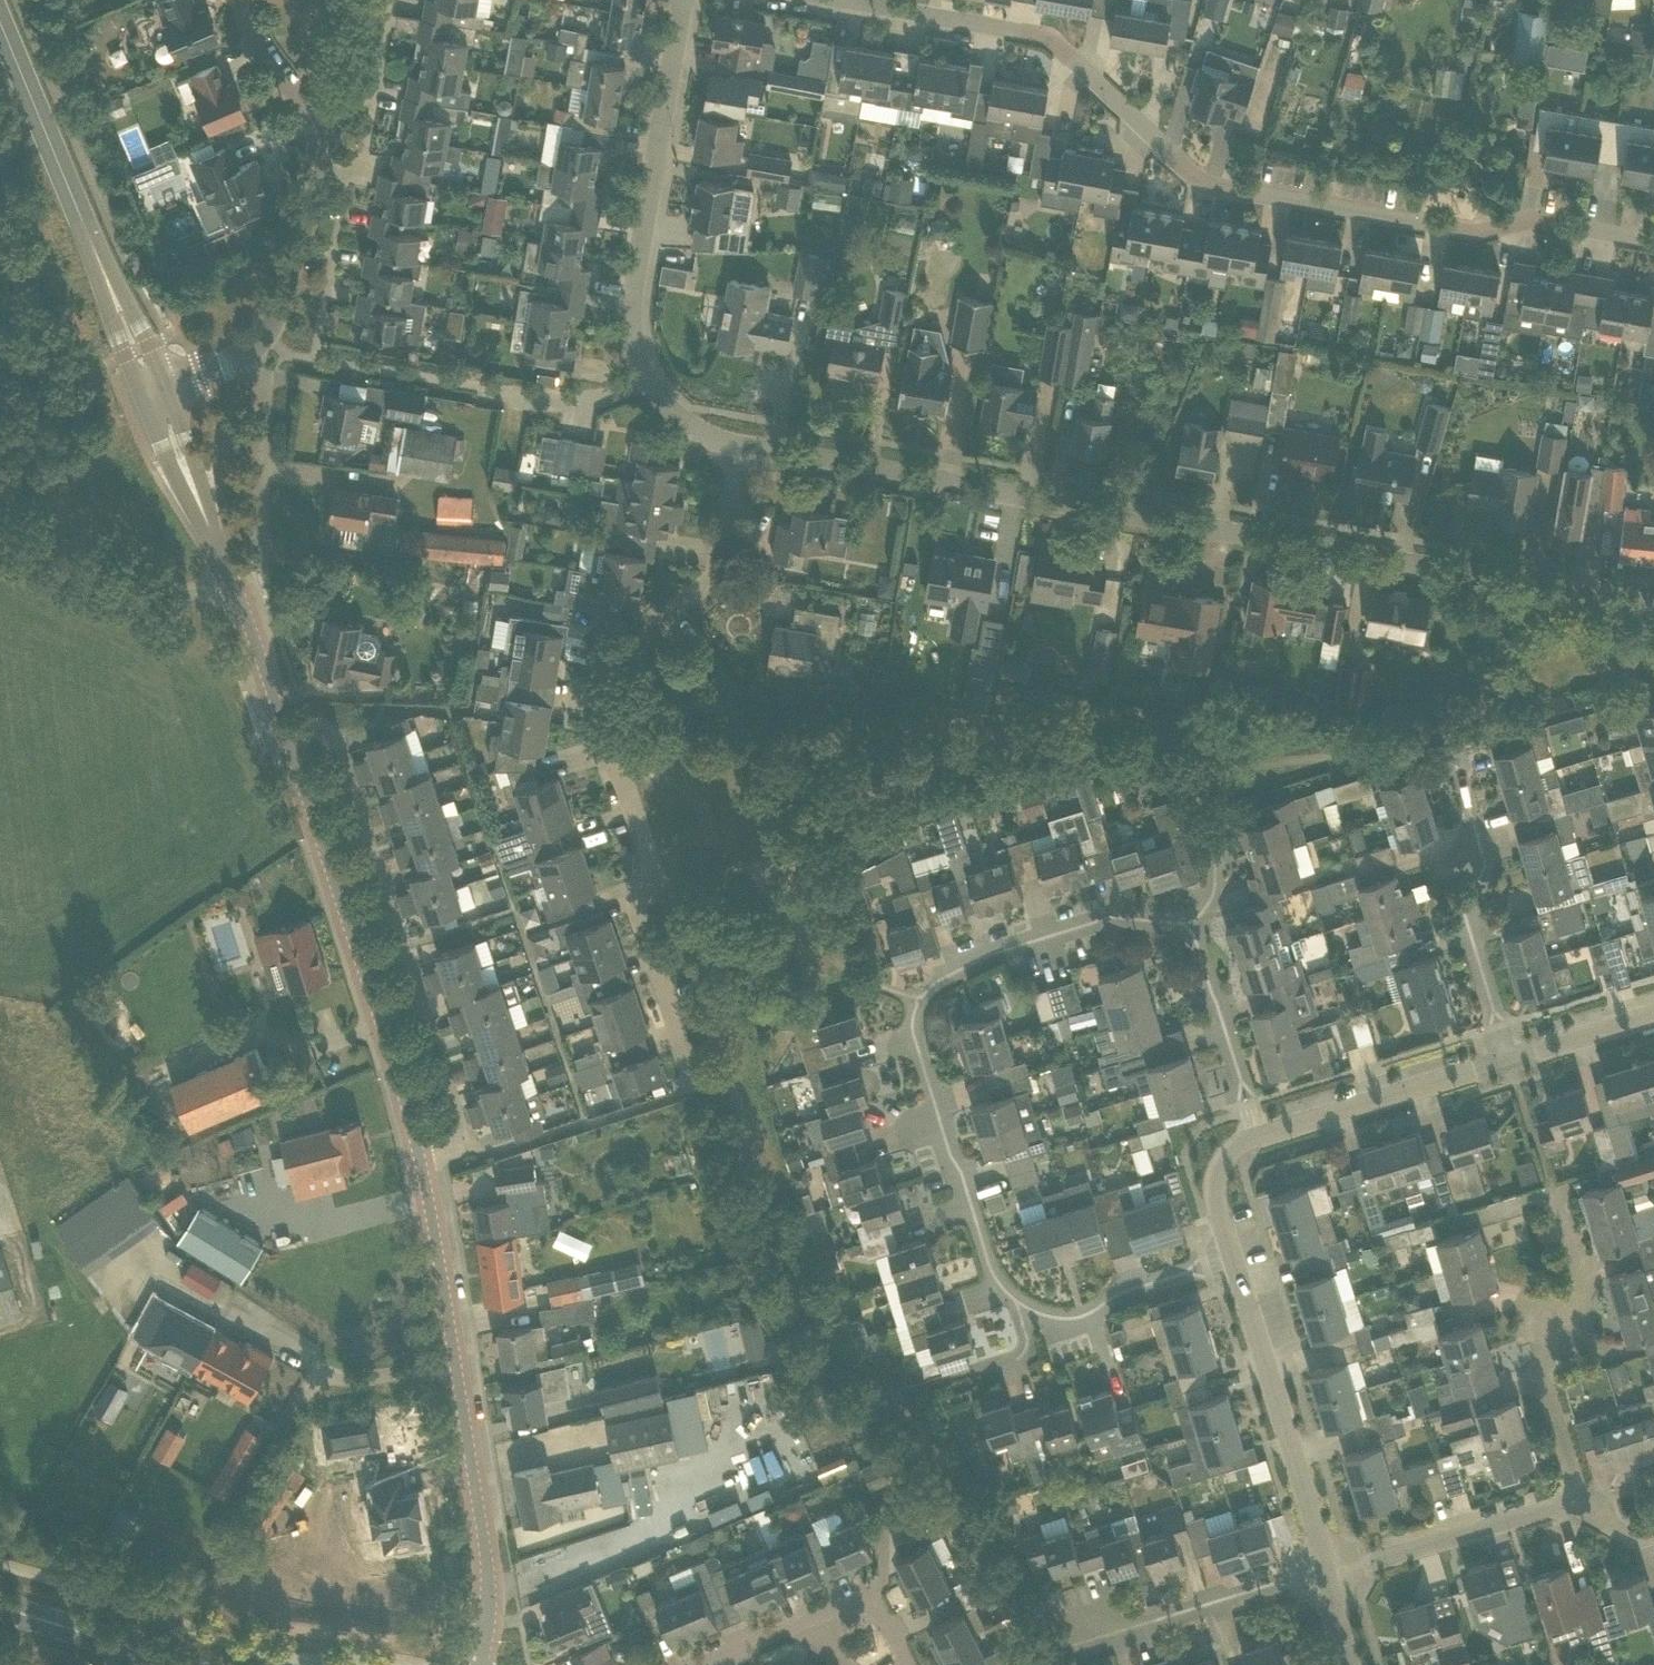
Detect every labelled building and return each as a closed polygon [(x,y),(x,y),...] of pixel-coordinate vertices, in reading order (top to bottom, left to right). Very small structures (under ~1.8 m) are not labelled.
[(168,41),(160,43),(156,46),(155,50),(155,55),(158,58),(162,60),(166,60),(216,39),(203,10),(196,13),(191,0),(160,0),(159,0),(169,24),(162,27),(168,41)] [(424,17),(474,26),(476,12),(490,14),(493,0),(427,0),(424,17)] [(643,15),(646,0),(615,0),(613,10),(643,15)] [(1065,0),(1037,0),(1036,3),(1064,8),(1065,0)] [(1094,0),(1065,0),(1064,8),(1091,13),(1094,0)] [(1139,44),(1144,14),(1146,0),(1132,0),(1131,5),(1117,3),(1111,39),(1139,44)] [(1192,0),(1173,0),(1173,2),(1161,0),(1159,0),(1158,10),(1157,9),(1156,16),(1144,14),(1139,44),(1166,49),(1169,35),(1186,38),(1192,0)] [(1224,17),(1228,0),(1207,0),(1204,12),(1224,17)] [(1246,0),(1243,10),(1253,13),(1256,4),(1246,0)] [(1382,11),(1385,0),(1358,0),(1357,4),(1382,11)] [(1589,8),(1613,8),(1613,0),(1589,0),(1589,8)] [(639,42),(643,15),(613,10),(611,22),(604,21),(602,36),(639,42)] [(1513,63),(1542,67),(1549,14),(1520,10),(1513,63)] [(1287,31),(1291,14),(1279,11),(1275,28),(1287,31)] [(755,67),(756,65),(771,68),(775,48),(772,44),(763,42),(766,23),(720,15),(714,44),(724,46),(721,60),(755,67)] [(477,27),(474,26),(424,17),(422,17),(418,39),(419,39),(416,56),(425,57),(465,65),(469,42),(474,43),(477,27)] [(589,32),(561,27),(559,40),(576,43),(576,44),(586,46),(589,32)] [(512,34),(510,47),(525,50),(527,36),(512,34)] [(573,84),(621,92),(626,65),(598,60),(600,48),(586,46),(576,44),(550,40),(547,56),(566,60),(568,50),(574,51),(569,83),(573,84)] [(1569,46),(1551,43),(1547,61),(1566,65),(1569,46)] [(860,111),(864,87),(871,48),(847,44),(843,66),(831,63),(828,79),(825,94),(845,97),(843,108),(860,111)] [(877,100),(899,105),(905,77),(893,74),(896,53),(871,48),(864,87),(878,90),(877,100)] [(1208,48),(1202,67),(1201,66),(1194,87),(1198,88),(1192,107),(1214,114),(1215,112),(1223,115),(1222,117),(1224,118),(1227,112),(1243,117),(1256,78),(1233,70),(1237,58),(1208,48)] [(1462,97),(1466,63),(1472,64),(1474,53),(1459,51),(1457,69),(1438,66),(1434,93),(1462,97)] [(472,91),(460,89),(465,65),(425,57),(422,77),(411,75),(407,96),(435,102),(459,106),(469,107),(472,91)] [(938,101),(945,62),(921,57),(917,79),(905,77),(899,105),(923,109),(922,117),(936,119),(939,102),(938,101)] [(971,66),(945,62),(938,101),(939,102),(952,104),(950,114),(974,119),(979,90),(967,88),(971,66)] [(195,97),(209,130),(243,115),(229,83),(224,85),(216,64),(176,81),(185,101),(195,97)] [(825,98),(825,94),(828,79),(771,69),(767,87),(825,98)] [(1348,71),(1343,90),(1360,95),(1365,77),(1357,75),(1357,73),(1348,71)] [(753,74),(753,77),(731,73),(730,77),(712,73),(707,105),(729,109),(728,112),(747,115),(747,112),(766,115),(769,99),(759,97),(763,75),(753,74)] [(994,79),(986,122),(989,122),(988,132),(998,134),(1012,136),(1016,115),(1022,84),(994,79)] [(573,84),(569,109),(576,111),(575,113),(616,120),(621,92),(573,84)] [(1054,133),(1042,131),(1049,89),(1022,84),(1016,115),(1012,136),(1036,141),(1030,174),(1046,176),(1050,156),(1054,133)] [(118,95),(98,104),(105,120),(126,111),(118,95)] [(402,117),(399,135),(408,136),(448,144),(452,121),(456,121),(459,106),(435,102),(407,96),(405,96),(401,117),(402,117)] [(1569,173),(1580,113),(1541,106),(1538,122),(1551,124),(1544,162),(1554,164),(1553,170),(1569,173)] [(575,113),(576,111),(569,109),(557,107),(555,120),(573,123),(575,113)] [(1611,161),(1619,120),(1580,113),(1569,173),(1586,176),(1587,170),(1596,172),(1598,159),(1611,161)] [(734,138),(737,120),(702,114),(696,149),(740,157),(743,139),(734,138)] [(610,154),(614,132),(573,125),(573,123),(555,120),(550,119),(543,159),(557,162),(597,168),(600,152),(610,154)] [(973,126),(968,155),(983,157),(988,132),(989,122),(986,122),(974,119),(973,126)] [(1653,147),(1653,126),(1619,120),(1611,161),(1624,164),(1622,176),(1632,178),(1631,184),(1647,187),(1653,147)] [(395,153),(391,174),(431,182),(433,167),(443,168),(445,157),(460,160),(462,147),(448,144),(408,136),(405,155),(395,153)] [(494,152),(506,154),(507,145),(496,142),(494,152)] [(1083,192),(1091,146),(1078,144),(1077,150),(1065,147),(1063,158),(1050,156),(1046,176),(1041,203),(1065,207),(1069,189),(1083,192)] [(1097,194),(1094,212),(1118,216),(1119,214),(1126,170),(1113,167),(1115,156),(1103,154),(1104,149),(1091,146),(1083,192),(1097,194)] [(233,168),(224,147),(190,161),(206,199),(214,196),(224,221),(245,213),(246,216),(258,211),(256,208),(269,203),(259,179),(263,177),(255,159),(233,168)] [(747,173),(790,181),(793,159),(751,151),(747,173)] [(503,155),(491,153),(488,170),(499,172),(503,155)] [(545,185),(543,201),(600,211),(604,189),(594,188),(597,168),(557,162),(553,186),(545,185)] [(403,217),(424,221),(429,196),(428,196),(431,182),(391,174),(381,173),(377,195),(388,196),(385,212),(404,215),(403,217)] [(835,188),(847,190),(848,178),(838,176),(835,188)] [(881,193),(884,179),(867,176),(865,190),(881,193)] [(751,250),(753,237),(727,233),(730,216),(750,214),(755,191),(735,187),(735,185),(700,179),(697,196),(695,196),(693,205),(695,205),(692,222),(718,227),(714,249),(751,250)] [(775,204),(801,206),(803,185),(777,182),(775,204)] [(841,209),(843,193),(816,189),(813,205),(841,209)] [(491,195),(485,230),(500,233),(506,198),(491,195)] [(597,233),(600,211),(543,201),(540,217),(547,218),(543,241),(583,248),(586,231),(597,233)] [(1119,214),(1118,216),(1111,257),(1149,264),(1152,251),(1159,210),(1133,206),(1132,216),(1119,214)] [(859,240),(865,214),(849,210),(842,237),(859,240)] [(1184,215),(1159,210),(1152,251),(1166,253),(1163,267),(1188,272),(1195,230),(1182,227),(1184,215)] [(401,231),(403,217),(404,215),(385,212),(385,214),(374,212),(370,234),(381,236),(378,252),(396,255),(396,257),(418,260),(423,235),(401,231)] [(1208,232),(1195,230),(1188,272),(1212,276),(1214,262),(1229,265),(1236,224),(1210,220),(1208,232)] [(1240,281),(1264,286),(1272,244),(1259,241),(1261,229),(1236,224),(1229,265),(1243,267),(1240,281)] [(1315,239),(1287,234),(1279,274),(1294,277),(1296,266),(1310,269),(1315,239)] [(543,241),(543,242),(534,241),(534,240),(529,239),(524,268),(550,272),(548,282),(587,289),(591,268),(580,266),(583,248),(543,241)] [(1343,243),(1315,239),(1310,269),(1321,271),(1319,281),(1334,284),(1343,243)] [(1394,253),(1366,248),(1357,289),(1374,292),(1376,282),(1388,284),(1394,253)] [(801,251),(792,293),(824,298),(833,257),(801,251)] [(374,275),(371,291),(389,294),(389,296),(411,300),(415,276),(420,276),(423,261),(418,260),(396,257),(396,255),(378,252),(378,254),(367,252),(364,273),(374,275)] [(1421,258),(1394,253),(1388,284),(1401,287),(1399,296),(1413,298),(1421,258)] [(663,261),(658,279),(684,285),(688,268),(663,261)] [(1544,317),(1551,278),(1534,275),(1536,264),(1515,261),(1506,311),(1544,317)] [(1467,299),(1473,267),(1445,262),(1437,303),(1452,305),(1453,297),(1467,299)] [(1473,267),(1467,299),(1464,313),(1480,316),(1481,311),(1492,313),(1500,271),(1473,267)] [(1544,317),(1585,324),(1594,275),(1572,271),(1570,281),(1551,278),(1544,317)] [(1623,331),(1630,292),(1613,289),(1615,278),(1594,275),(1585,324),(1623,331)] [(1268,277),(1257,338),(1275,341),(1285,281),(1268,277)] [(766,311),(771,286),(732,279),(720,341),(753,348),(754,343),(787,349),(793,317),(766,311)] [(583,312),(587,289),(548,282),(548,283),(548,284),(547,291),(521,287),(516,318),(530,320),(570,327),(573,310),(583,312)] [(1630,292),(1623,331),(1648,336),(1652,314),(1653,314),(1653,285),(1651,285),(1649,295),(1630,292)] [(885,287),(879,319),(903,324),(909,291),(885,287)] [(408,314),(411,300),(389,296),(389,294),(371,291),(371,293),(360,291),(356,313),(367,315),(364,333),(415,341),(416,331),(407,330),(409,314),(408,314)] [(1341,319),(1357,322),(1361,294),(1345,291),(1341,319)] [(984,348),(992,301),(961,295),(952,343),(984,348)] [(1420,332),(1425,304),(1409,302),(1405,330),(1420,332)] [(1419,338),(1441,341),(1446,308),(1425,304),(1420,332),(1419,338)] [(463,330),(465,312),(451,310),(448,327),(463,330)] [(1065,381),(1079,311),(1076,310),(1073,325),(1050,321),(1040,376),(1065,381)] [(1084,384),(1093,330),(1110,332),(1113,316),(1079,311),(1065,381),(1084,384)] [(1483,344),(1498,346),(1503,320),(1488,317),(1483,344)] [(566,345),(570,327),(530,320),(516,318),(511,347),(525,350),(523,360),(573,369),(577,347),(566,345)] [(884,348),(848,342),(852,326),(829,322),(825,342),(834,343),(829,371),(878,381),(884,348)] [(484,345),(468,342),(465,357),(482,360),(484,345)] [(947,410),(954,371),(934,367),(937,350),(911,345),(908,363),(906,363),(899,402),(917,405),(917,407),(929,409),(930,407),(947,410)] [(408,349),(396,347),(395,354),(407,356),(408,349)] [(1271,394),(1266,418),(1264,427),(1283,430),(1297,352),(1279,349),(1271,394)] [(1022,385),(989,380),(982,423),(1014,429),(1016,419),(1032,422),(1038,390),(1022,387),(1022,385)] [(422,419),(426,395),(393,390),(389,414),(422,419)] [(1104,454),(1111,418),(1109,417),(1113,396),(1097,393),(1093,414),(1079,412),(1073,448),(1104,454)] [(380,423),(378,423),(382,406),(366,403),(367,402),(327,394),(325,401),(331,402),(325,430),(338,433),(337,438),(337,443),(341,448),(345,450),(351,450),(356,447),(358,442),(359,438),(376,442),(380,423)] [(1451,407),(1429,401),(1417,443),(1439,450),(1451,407)] [(1261,443),(1264,427),(1266,418),(1230,412),(1226,436),(1261,443)] [(1178,468),(1214,475),(1219,447),(1217,447),(1221,427),(1189,421),(1185,442),(1184,441),(1178,468)] [(1392,495),(1409,498),(1417,454),(1386,448),(1390,430),(1367,425),(1363,443),(1362,443),(1357,470),(1354,472),(1352,481),(1354,484),(1354,487),(1380,492),(1380,495),(1382,495),(1382,493),(1390,494),(1390,497),(1392,497),(1392,495)] [(405,427),(398,470),(450,479),(458,436),(405,427)] [(1331,476),(1339,437),(1288,428),(1281,467),(1282,467),(1283,464),(1314,470),(1314,473),(1331,476)] [(1568,435),(1543,431),(1537,464),(1562,469),(1568,435)] [(590,473),(595,443),(559,436),(553,471),(572,474),(573,469),(590,473)] [(639,460),(635,481),(676,488),(680,465),(657,461),(660,443),(634,438),(630,458),(639,460)] [(1504,457),(1477,453),(1469,503),(1495,507),(1494,517),(1529,523),(1538,473),(1502,467),(1504,457)] [(1556,528),(1582,532),(1586,508),(1600,510),(1600,505),(1605,467),(1589,465),(1590,460),(1586,454),(1577,453),(1570,457),(1569,466),(1566,466),(1556,528)] [(493,484),(516,488),(519,469),(497,465),(493,484)] [(1605,467),(1600,505),(1621,507),(1625,467),(1605,465),(1605,467)] [(674,502),(676,488),(635,481),(620,478),(616,500),(683,512),(685,504),(674,502)] [(390,537),(396,497),(337,488),(332,520),(366,526),(365,533),(390,537)] [(474,523),(475,496),(439,494),(438,522),(463,523),(474,523)] [(682,520),(683,512),(616,500),(613,522),(601,520),(598,534),(626,539),(628,526),(668,533),(671,518),(682,520)] [(1625,506),(1620,557),(1653,561),(1653,520),(1651,519),(1652,509),(1625,506)] [(826,551),(833,514),(796,508),(793,524),(780,521),(773,557),(806,564),(809,548),(826,551)] [(405,530),(405,551),(502,561),(504,540),(405,530)] [(598,534),(592,569),(643,578),(647,556),(624,552),(626,539),(598,534)] [(1073,598),(1100,603),(1106,568),(1091,565),(1093,555),(1062,550),(1063,545),(1043,541),(1033,599),(1072,606),(1073,598)] [(986,606),(995,559),(974,555),(973,562),(935,555),(927,597),(957,602),(955,614),(977,617),(979,605),(986,606)] [(639,602),(643,578),(592,569),(588,568),(584,592),(565,588),(562,603),(591,608),(594,594),(639,602)] [(1255,579),(1247,623),(1283,629),(1286,614),(1308,618),(1306,633),(1321,635),(1321,637),(1342,640),(1348,605),(1328,601),(1327,604),(1316,602),(1318,592),(1303,590),(1303,591),(1289,588),(1290,585),(1255,579)] [(1145,591),(1138,632),(1175,639),(1171,661),(1207,667),(1219,599),(1196,595),(1195,603),(1188,602),(1188,599),(1145,591)] [(1376,591),(1369,629),(1422,639),(1429,600),(1376,591)] [(776,623),(768,665),(811,673),(815,650),(834,653),(841,614),(801,607),(798,627),(776,623)] [(505,648),(513,649),(560,657),(563,633),(537,629),(539,619),(511,614),(505,648)] [(362,632),(363,626),(327,618),(316,671),(350,678),(351,672),(373,677),(372,678),(390,682),(396,652),(380,648),(381,643),(376,635),(362,632)] [(1118,630),(1098,627),(1090,670),(1095,671),(1093,679),(1108,682),(1109,673),(1111,673),(1118,630)] [(988,637),(981,635),(979,651),(998,654),(1002,630),(989,628),(988,637)] [(523,687),(524,677),(556,682),(560,657),(513,649),(511,665),(503,663),(499,684),(523,687)] [(1013,662),(1002,660),(999,677),(1009,679),(1013,662)] [(485,698),(488,682),(483,681),(480,681),(478,697),(485,698)] [(502,720),(548,728),(552,703),(521,698),(523,687),(499,684),(496,707),(504,708),(502,720)] [(1653,739),(1653,708),(1651,709),(1647,695),(1605,707),(1612,735),(1640,727),(1645,742),(1653,739)] [(1573,732),(1586,728),(1581,714),(1564,719),(1567,728),(1573,732)] [(369,743),(376,766),(414,753),(406,731),(411,729),(407,716),(380,725),(385,738),(369,743)] [(544,753),(548,728),(502,720),(500,735),(492,733),(488,755),(497,756),(495,768),(509,768),(523,767),(526,749),(544,753)] [(1496,753),(1505,782),(1540,772),(1536,757),(1551,753),(1543,725),(1513,734),(1517,747),(1496,753)] [(1645,742),(1649,756),(1633,761),(1642,789),(1653,785),(1653,739),(1645,742)] [(384,788),(395,785),(421,776),(414,753),(376,766),(384,788)] [(356,772),(370,767),(366,757),(353,761),(356,772)] [(519,801),(524,814),(567,800),(559,777),(541,783),(536,766),(534,767),(523,767),(509,768),(513,779),(504,782),(511,804),(519,801)] [(370,767),(356,772),(360,782),(373,778),(370,767)] [(395,785),(402,806),(440,794),(432,772),(421,776),(395,785)] [(1544,787),(1540,772),(1505,782),(1513,812),(1534,806),(1538,819),(1568,810),(1560,782),(1544,787)] [(1392,814),(1392,815),(1430,804),(1420,773),(1382,785),(1388,801),(1377,805),(1381,817),(1392,814)] [(1369,774),(1334,785),(1339,801),(1374,791),(1369,774)] [(1086,775),(1075,777),(1080,791),(1079,791),(1084,808),(1087,820),(1092,834),(1096,849),(1097,852),(1111,848),(1121,882),(1150,873),(1142,850),(1143,850),(1138,834),(1121,839),(1117,826),(1106,829),(1101,816),(1098,817),(1086,775)] [(1058,782),(1063,797),(1079,791),(1080,791),(1075,777),(1058,782)] [(1580,788),(1585,805),(1606,799),(1601,782),(1580,788)] [(1339,801),(1334,785),(1317,790),(1321,806),(1339,801)] [(1642,789),(1607,799),(1613,819),(1641,810),(1643,819),(1653,816),(1653,785),(1642,789)] [(447,815),(440,794),(402,806),(409,828),(447,815)] [(1287,831),(1283,817),(1300,812),(1296,797),(1263,807),(1267,820),(1246,827),(1255,857),(1292,846),(1306,841),(1301,827),(1287,831)] [(382,812),(395,808),(392,798),(379,802),(382,812)] [(1178,859),(1191,855),(1174,798),(1154,805),(1162,830),(1154,832),(1158,845),(1143,850),(1142,850),(1150,873),(1153,886),(1183,876),(1178,859)] [(575,824),(567,800),(524,814),(528,828),(496,839),(503,859),(561,840),(558,830),(575,824)] [(1439,832),(1430,804),(1392,815),(1401,844),(1439,832)] [(395,808),(382,812),(386,823),(399,818),(395,808)] [(1084,852),(1096,849),(1092,834),(1087,820),(1084,808),(1049,818),(1057,844),(1056,844),(1069,884),(1092,877),(1084,852)] [(1560,843),(1577,839),(1568,810),(1538,819),(1542,833),(1521,839),(1530,868),(1564,858),(1560,843)] [(447,815),(409,828),(416,849),(454,837),(447,815)] [(909,845),(923,840),(918,826),(904,831),(909,845)] [(424,871),(450,862),(461,859),(454,837),(416,849),(424,871)] [(1032,837),(1019,841),(1023,855),(1035,852),(1047,890),(1069,884),(1056,844),(1036,850),(1032,837)] [(508,872),(531,864),(538,885),(546,882),(589,867),(581,844),(565,850),(561,840),(503,859),(508,872)] [(1024,897),(1012,859),(1023,855),(1019,841),(996,848),(1000,861),(988,864),(1001,905),(1024,897)] [(397,857),(410,852),(407,842),(393,846),(397,857)] [(1361,872),(1396,861),(1391,843),(1355,854),(1361,872)] [(1254,888),(1258,903),(1280,896),(1290,893),(1286,879),(1301,875),(1292,846),(1255,857),(1264,885),(1254,888)] [(902,888),(916,883),(905,847),(876,862),(880,875),(890,872),(899,878),(902,888)] [(916,871),(949,863),(945,849),(912,857),(916,871)] [(479,855),(484,871),(498,866),(492,850),(479,855)] [(410,852),(397,857),(400,867),(413,863),(410,852)] [(1559,891),(1563,904),(1578,900),(1593,896),(1589,884),(1594,882),(1585,852),(1564,858),(1530,868),(1538,897),(1559,891)] [(1001,905),(988,864),(967,871),(963,859),(950,863),(955,876),(960,891),(971,887),(979,911),(1001,905)] [(412,875),(420,897),(457,885),(450,862),(424,871),(412,875)] [(968,915),(960,891),(955,876),(950,863),(917,873),(922,889),(926,902),(938,899),(945,922),(946,922),(947,925),(961,921),(960,917),(968,915)] [(589,867),(546,882),(551,895),(542,898),(549,919),(577,910),(574,899),(597,891),(589,867)] [(1326,883),(1332,902),(1363,892),(1371,916),(1417,903),(1413,891),(1402,894),(1396,875),(1363,885),(1360,873),(1326,883)] [(1630,884),(1627,873),(1615,876),(1618,888),(1630,885),(1630,884)] [(1653,879),(1623,888),(1636,929),(1653,923),(1653,879)] [(463,908),(457,885),(420,897),(427,920),(463,908)] [(400,904),(413,900),(410,889),(396,894),(400,904)] [(902,924),(888,929),(899,964),(928,955),(925,945),(938,941),(926,902),(922,889),(894,897),(902,924)] [(1293,940),(1287,922),(1288,922),(1280,896),(1258,903),(1249,906),(1254,919),(1227,928),(1231,941),(1236,939),(1241,956),(1293,940)] [(413,900),(400,904),(403,915),(416,910),(413,900)] [(1504,936),(1513,966),(1549,955),(1544,940),(1586,928),(1578,900),(1563,904),(1521,917),(1525,930),(1504,936)] [(1417,903),(1371,916),(1377,938),(1348,947),(1354,967),(1385,957),(1381,945),(1415,934),(1409,915),(1419,912),(1417,903)] [(583,915),(555,925),(563,946),(571,943),(575,956),(619,941),(611,918),(587,926),(583,915)] [(310,919),(258,935),(267,962),(283,957),(293,988),(329,978),(310,919)] [(1636,929),(1645,959),(1653,956),(1653,923),(1636,929)] [(536,960),(549,955),(544,943),(553,940),(549,927),(528,934),(536,960)] [(1618,935),(1604,939),(1612,968),(1626,964),(1618,935)] [(1612,968),(1604,939),(1589,944),(1597,972),(1612,968)] [(1306,982),(1299,958),(1304,956),(1299,941),(1294,943),(1293,940),(1241,956),(1246,972),(1241,974),(1245,987),(1272,978),(1276,991),(1270,993),(1306,982)] [(619,941),(575,956),(580,970),(572,973),(575,982),(547,992),(551,1001),(578,992),(579,993),(609,983),(606,972),(627,965),(619,941)] [(446,976),(482,964),(475,942),(439,954),(446,976)] [(1406,997),(1446,984),(1437,955),(1397,967),(1406,997)] [(1553,969),(1549,955),(1513,966),(1522,995),(1573,980),(1568,964),(1553,969)] [(1385,957),(1354,967),(1358,981),(1389,971),(1385,957)] [(1100,976),(1107,1000),(1149,987),(1141,963),(1100,976)] [(453,999),(465,995),(490,987),(490,985),(482,964),(446,976),(453,999)] [(423,973),(426,983),(439,979),(436,968),(423,973)] [(490,987),(465,995),(472,1017),(509,1005),(509,1004),(521,1000),(514,978),(490,985),(490,987)] [(443,989),(439,979),(426,983),(430,993),(443,989)] [(1047,988),(1056,1015),(1082,1007),(1074,980),(1047,988)] [(1309,981),(1306,982),(1270,993),(1274,1006),(1254,1013),(1263,1041),(1297,1031),(1292,1018),(1318,1010),(1309,981)] [(609,983),(579,993),(585,1012),(594,1010),(598,1024),(642,1009),(634,985),(613,992),(609,983)] [(1406,997),(1415,1026),(1412,1026),(1412,1028),(1456,1014),(1446,984),(1406,997)] [(1156,1010),(1149,987),(1107,1000),(1115,1023),(1156,1010)] [(1047,988),(1034,992),(1043,1019),(1056,1015),(1047,988)] [(957,1040),(960,1049),(1008,1034),(1001,1012),(1006,1011),(1001,995),(978,1002),(983,1018),(957,1026),(956,1030),(957,1040)] [(472,1017),(479,1039),(517,1026),(509,1005),(472,1017)] [(452,1023),(466,1019),(462,1008),(449,1013),(452,1023)] [(585,1065),(612,1056),(608,1046),(649,1032),(642,1009),(598,1024),(603,1037),(595,1040),(598,1049),(576,1057),(579,1067),(585,1065)] [(1121,1060),(1146,1052),(1142,1039),(1163,1033),(1156,1010),(1115,1023),(1120,1041),(1102,1047),(1107,1064),(1102,1065),(1103,1066),(1121,1060)] [(1365,1010),(1350,1014),(1360,1044),(1374,1040),(1365,1010)] [(861,1031),(855,1011),(820,1022),(817,1012),(803,1017),(811,1042),(801,1045),(809,1072),(850,1059),(846,1046),(859,1042),(856,1032),(861,1031)] [(1336,1018),(1345,1048),(1360,1044),(1350,1014),(1336,1018)] [(1067,1016),(1051,1021),(1057,1039),(1073,1034),(1067,1016)] [(466,1019),(452,1023),(456,1034),(469,1029),(466,1019)] [(479,1039),(486,1060),(524,1048),(517,1026),(479,1039)] [(1321,1056),(1316,1040),(1301,1045),(1297,1031),(1263,1041),(1272,1072),(1321,1056)] [(1015,1057),(1008,1034),(960,1049),(963,1057),(965,1063),(970,1070),(1015,1057)] [(257,1048),(173,1085),(192,1129),(276,1091),(257,1048)] [(524,1048),(486,1060),(493,1082),(519,1073),(531,1070),(524,1048)] [(467,1067),(480,1062),(477,1052),(464,1056),(467,1067)] [(612,1056),(585,1065),(588,1074),(604,1068),(608,1080),(616,1077),(621,1091),(664,1076),(656,1052),(615,1067),(612,1056)] [(1141,1093),(1156,1089),(1197,1076),(1190,1053),(1150,1065),(1146,1052),(1121,1060),(1103,1066),(1109,1085),(1136,1077),(1141,1093)] [(1635,1063),(1646,1095),(1652,1115),(1653,1114),(1653,1057),(1635,1063)] [(812,1081),(822,1114),(833,1111),(853,1105),(869,1100),(863,1080),(858,1082),(850,1059),(809,1072),(812,1081)] [(985,1073),(989,1087),(1031,1074),(1027,1060),(985,1073)] [(480,1062),(467,1067),(470,1077),(484,1073),(480,1062)] [(1635,1063),(1604,1072),(1616,1104),(1646,1095),(1635,1063)] [(519,1073),(493,1082),(482,1086),(490,1108),(527,1096),(519,1073)] [(1035,1087),(1040,1086),(1036,1073),(1031,1074),(1035,1087)] [(1035,1087),(1031,1074),(989,1087),(993,1100),(973,1106),(980,1130),(1036,1113),(1029,1089),(1035,1087)] [(1156,1089),(1163,1112),(1204,1100),(1197,1076),(1156,1089)] [(1061,1122),(1077,1121),(1076,1082),(1060,1082),(1061,1122)] [(655,1097),(666,1093),(662,1083),(652,1086),(655,1097)] [(1554,1118),(1539,1123),(1548,1150),(1567,1144),(1562,1129),(1592,1120),(1582,1086),(1548,1097),(1554,1118)] [(513,1126),(517,1138),(544,1129),(540,1118),(547,1116),(539,1092),(527,1096),(490,1108),(497,1131),(513,1126)] [(466,1104),(470,1114),(483,1110),(480,1099),(466,1104)] [(855,1114),(853,1105),(833,1111),(822,1114),(812,1117),(826,1160),(857,1150),(852,1137),(867,1132),(861,1112),(855,1114)] [(483,1110),(470,1114),(473,1125),(486,1120),(483,1110)] [(1137,1121),(1141,1133),(1166,1126),(1167,1125),(1163,1112),(1137,1121)] [(1043,1135),(1036,1113),(980,1130),(987,1154),(1002,1149),(1006,1162),(1034,1154),(1052,1148),(1048,1134),(1043,1135)] [(1485,1116),(1448,1128),(1460,1164),(1447,1168),(1456,1198),(1469,1194),(1465,1182),(1481,1177),(1474,1154),(1494,1148),(1494,1146),(1500,1144),(1496,1131),(1490,1133),(1485,1116)] [(294,1180),(370,1161),(360,1120),(283,1140),(294,1180)] [(1621,1120),(1607,1124),(1619,1164),(1629,1161),(1628,1159),(1633,1158),(1621,1120)] [(1619,1164),(1607,1124),(1593,1129),(1602,1159),(1595,1161),(1598,1170),(1604,1168),(1619,1164)] [(255,1138),(250,1125),(232,1132),(237,1145),(255,1138)] [(1169,1137),(1166,1126),(1141,1133),(1144,1145),(1169,1137)] [(1420,1131),(1391,1140),(1408,1194),(1421,1190),(1416,1172),(1431,1167),(1420,1131)] [(1144,1145),(1141,1133),(1128,1137),(1132,1149),(1144,1145)] [(1644,1141),(1648,1153),(1653,1152),(1653,1138),(1644,1141)] [(1392,1199),(1408,1194),(1391,1140),(1361,1150),(1372,1185),(1387,1181),(1392,1199)] [(556,1156),(554,1145),(541,1147),(542,1158),(556,1156)] [(826,1160),(828,1168),(822,1170),(833,1204),(859,1195),(880,1189),(877,1181),(883,1179),(876,1159),(861,1164),(857,1150),(826,1160)] [(1647,1191),(1649,1182),(1647,1176),(1653,1174),(1653,1152),(1648,1153),(1633,1158),(1628,1159),(1629,1161),(1634,1177),(1584,1192),(1585,1193),(1581,1195),(1584,1208),(1589,1207),(1593,1220),(1635,1208),(1632,1196),(1647,1191)] [(1006,1162),(1009,1175),(1037,1166),(1034,1154),(1006,1162)] [(475,1208),(480,1241),(515,1236),(528,1234),(528,1232),(538,1231),(535,1204),(547,1203),(545,1181),(537,1182),(535,1163),(496,1167),(498,1190),(507,1189),(508,1203),(475,1208)] [(1041,1179),(1037,1166),(1009,1175),(1013,1188),(1041,1179)] [(1161,1242),(1184,1234),(1173,1199),(1186,1195),(1178,1168),(1165,1172),(1171,1190),(1147,1197),(1161,1242)] [(1456,1198),(1447,1168),(1431,1173),(1440,1203),(1456,1198)] [(1362,1199),(1361,1194),(1353,1171),(1341,1175),(1345,1189),(1339,1191),(1343,1204),(1362,1199)] [(163,1222),(129,1175),(56,1226),(90,1272),(163,1222)] [(1326,1181),(1305,1187),(1305,1186),(1270,1197),(1279,1225),(1314,1214),(1334,1208),(1326,1181)] [(863,1242),(894,1232),(890,1218),(899,1215),(896,1206),(901,1204),(895,1184),(880,1189),(859,1195),(868,1221),(858,1225),(863,1242)] [(1129,1184),(1106,1191),(1113,1217),(1126,1214),(1137,1249),(1161,1242),(1147,1197),(1134,1202),(1129,1184)] [(1375,1190),(1361,1194),(1362,1199),(1362,1198),(1370,1225),(1385,1221),(1375,1190)] [(987,1196),(989,1201),(1005,1196),(1003,1191),(987,1196)] [(1101,1221),(1113,1217),(1106,1191),(1093,1195),(1095,1200),(1071,1208),(1084,1249),(1107,1242),(1101,1221)] [(1635,1208),(1593,1220),(1597,1234),(1593,1236),(1597,1249),(1602,1248),(1602,1249),(1639,1238),(1639,1237),(1653,1232),(1653,1202),(1635,1208)] [(264,1244),(200,1205),(178,1240),(242,1279),(264,1244)] [(1071,1208),(1048,1215),(1061,1256),(1084,1249),(1071,1208)] [(1345,1251),(1342,1239),(1323,1245),(1314,1214),(1279,1225),(1288,1253),(1301,1249),(1305,1264),(1345,1251)] [(1061,1256),(1048,1215),(1024,1222),(1037,1263),(1061,1256)] [(1479,1227),(1439,1239),(1448,1267),(1487,1255),(1479,1227)] [(1385,1251),(1413,1242),(1408,1228),(1381,1237),(1385,1251)] [(899,1277),(935,1266),(929,1246),(924,1248),(921,1238),(898,1245),(894,1232),(863,1242),(869,1258),(891,1251),(899,1277)] [(515,1236),(480,1241),(488,1302),(524,1297),(515,1236)] [(0,1249),(0,1322),(22,1315),(0,1249)] [(1297,1282),(1306,1310),(1340,1299),(1331,1270),(1349,1264),(1345,1251),(1305,1264),(1310,1278),(1297,1282)] [(824,1256),(830,1275),(843,1271),(837,1252),(824,1256)] [(1487,1255),(1448,1267),(1456,1295),(1496,1283),(1487,1255)] [(193,1260),(182,1279),(209,1296),(222,1278),(193,1260)] [(904,1303),(909,1321),(939,1312),(934,1298),(939,1296),(936,1287),(941,1285),(935,1266),(899,1277),(907,1302),(904,1303)] [(1643,1266),(1610,1276),(1620,1308),(1651,1299),(1653,1298),(1653,1267),(1644,1270),(1643,1266)] [(605,1291),(600,1270),(580,1274),(579,1273),(546,1281),(552,1303),(602,1292),(605,1291)] [(235,1392),(250,1400),(274,1356),(245,1340),(243,1344),(157,1298),(137,1334),(223,1381),(225,1378),(239,1385),(235,1392)] [(567,1322),(597,1318),(594,1298),(564,1303),(564,1305),(540,1309),(542,1324),(532,1326),(531,1325),(500,1330),(505,1363),(536,1358),(538,1368),(587,1355),(582,1336),(550,1344),(552,1354),(549,1355),(544,1324),(567,1321),(567,1322)] [(1327,1334),(1332,1349),(1372,1336),(1368,1323),(1350,1329),(1340,1299),(1306,1310),(1314,1338),(1327,1334)] [(1653,1332),(1653,1307),(1651,1299),(1620,1308),(1630,1339),(1653,1332)] [(1160,1346),(1172,1342),(1208,1332),(1199,1303),(1152,1318),(1160,1346)] [(1409,1325),(1417,1323),(1436,1317),(1432,1304),(1405,1312),(1409,1325)] [(939,1312),(909,1321),(915,1341),(932,1336),(939,1358),(944,1356),(963,1350),(974,1346),(968,1327),(963,1328),(960,1319),(943,1324),(939,1312)] [(744,1335),(762,1330),(758,1317),(741,1322),(744,1335)] [(1450,1361),(1489,1349),(1481,1322),(1441,1334),(1450,1361)] [(1409,1325),(1389,1331),(1394,1345),(1421,1337),(1417,1323),(1409,1325)] [(1123,1327),(1110,1331),(1114,1345),(1127,1341),(1123,1327)] [(1385,1332),(1372,1336),(1332,1349),(1337,1364),(1311,1372),(1320,1399),(1367,1385),(1358,1358),(1365,1356),(1364,1353),(1376,1349),(1377,1350),(1394,1345),(1389,1331),(1385,1332)] [(1168,1392),(1207,1380),(1202,1363),(1216,1359),(1208,1332),(1172,1342),(1181,1370),(1176,1371),(1178,1377),(1165,1381),(1168,1392)] [(873,1333),(855,1338),(860,1352),(877,1347),(873,1333)] [(1441,1407),(1441,1409),(1469,1400),(1464,1387),(1497,1377),(1489,1349),(1450,1361),(1455,1378),(1437,1384),(1440,1394),(1439,1394),(1443,1406),(1441,1407)] [(968,1366),(963,1350),(944,1356),(949,1372),(968,1366)] [(1631,1380),(1625,1361),(1608,1366),(1614,1385),(1631,1380)] [(569,1393),(564,1363),(537,1370),(539,1382),(505,1388),(505,1392),(504,1392),(506,1404),(507,1404),(510,1421),(548,1414),(545,1397),(569,1393)] [(726,1395),(757,1384),(753,1372),(722,1384),(726,1395)] [(599,1388),(605,1413),(663,1400),(658,1375),(599,1388)] [(1585,1390),(1580,1375),(1565,1379),(1569,1395),(1585,1390)] [(93,1409),(113,1420),(129,1391),(110,1380),(93,1409)] [(1207,1380),(1168,1392),(1173,1407),(1177,1406),(1186,1435),(1235,1420),(1226,1392),(1212,1397),(1207,1380)] [(1644,1384),(1649,1398),(1620,1407),(1624,1423),(1625,1422),(1636,1463),(1653,1458),(1653,1451),(1651,1441),(1653,1441),(1653,1381),(1644,1384)] [(1376,1412),(1373,1413),(1365,1386),(1367,1386),(1367,1385),(1320,1399),(1328,1427),(1350,1420),(1355,1435),(1394,1423),(1390,1410),(1377,1414),(1376,1412)] [(1135,1414),(1121,1418),(1112,1389),(1079,1399),(1092,1441),(1110,1435),(1115,1452),(1144,1443),(1135,1414)] [(1035,1436),(1026,1409),(1014,1413),(1010,1400),(999,1403),(998,1399),(984,1404),(985,1408),(983,1408),(994,1443),(1006,1439),(1013,1459),(1027,1455),(1031,1467),(1044,1464),(1035,1436)] [(1437,1457),(1525,1430),(1516,1400),(1479,1411),(1484,1429),(1451,1439),(1454,1451),(1437,1456),(1437,1457)] [(1447,1428),(1475,1420),(1469,1400),(1441,1409),(1447,1428)] [(1057,1444),(1079,1437),(1069,1403),(1043,1411),(1041,1404),(1026,1409),(1035,1436),(1040,1434),(1047,1456),(1060,1452),(1057,1444)] [(1423,1404),(1415,1406),(1417,1415),(1426,1412),(1423,1404)] [(669,1405),(606,1420),(617,1469),(680,1454),(669,1405)] [(1625,1422),(1624,1423),(1612,1426),(1608,1411),(1576,1421),(1584,1449),(1597,1445),(1601,1457),(1611,1454),(1616,1470),(1636,1463),(1625,1422)] [(376,1414),(323,1424),(329,1454),(381,1445),(376,1414)] [(1231,1452),(1244,1448),(1235,1420),(1186,1435),(1193,1458),(1169,1466),(1175,1485),(1220,1471),(1235,1467),(1231,1452)] [(1346,1454),(1354,1482),(1405,1467),(1404,1467),(1395,1437),(1398,1436),(1398,1437),(1407,1435),(1403,1420),(1394,1423),(1355,1435),(1360,1450),(1346,1454)] [(167,1424),(151,1452),(171,1463),(187,1435),(167,1424)] [(212,1489),(229,1499),(264,1436),(247,1426),(212,1489)] [(1534,1460),(1525,1430),(1437,1457),(1440,1468),(1448,1495),(1466,1489),(1459,1464),(1465,1462),(1466,1464),(1492,1456),(1497,1471),(1499,1470),(1503,1482),(1519,1477),(1515,1465),(1534,1460)] [(1136,1459),(1139,1470),(1150,1467),(1147,1456),(1136,1459)] [(897,1478),(888,1457),(862,1468),(871,1489),(897,1478)] [(285,1460),(274,1476),(293,1489),(297,1492),(308,1476),(285,1460)] [(602,1497),(594,1463),(550,1473),(548,1464),(515,1472),(527,1523),(559,1515),(557,1507),(602,1497)] [(1249,1463),(1235,1467),(1239,1480),(1252,1476),(1249,1463)] [(1397,1500),(1393,1485),(1410,1480),(1405,1467),(1354,1482),(1363,1510),(1397,1500)] [(1448,1495),(1440,1468),(1422,1474),(1430,1500),(1448,1495)] [(382,1527),(386,1549),(426,1542),(420,1509),(423,1509),(420,1489),(408,1491),(404,1472),(374,1477),(377,1499),(371,1500),(376,1528),(382,1527)] [(261,1536),(293,1489),(274,1476),(242,1523),(261,1536)] [(1020,1509),(1015,1491),(990,1498),(995,1516),(1020,1509)] [(1189,1531),(1185,1519),(1180,1503),(1160,1509),(1167,1530),(1143,1537),(1143,1539),(1156,1582),(1167,1578),(1164,1567),(1185,1561),(1177,1534),(1189,1531)] [(1233,1511),(1248,1560),(1276,1551),(1265,1516),(1263,1517),(1258,1503),(1233,1511)] [(753,1512),(758,1524),(771,1519),(766,1507),(753,1512)] [(815,1528),(826,1555),(835,1575),(858,1566),(855,1559),(873,1552),(859,1518),(845,1524),(840,1512),(836,1511),(812,1521),(815,1528)] [(1185,1519),(1189,1531),(1196,1556),(1215,1550),(1220,1568),(1248,1560),(1233,1511),(1205,1520),(1203,1513),(1185,1519)] [(1088,1537),(1097,1565),(1109,1561),(1113,1574),(1140,1566),(1133,1542),(1143,1539),(1143,1537),(1140,1528),(1130,1531),(1125,1516),(1086,1529),(1088,1537)] [(359,1596),(350,1568),(379,1559),(366,1521),(269,1553),(287,1607),(339,1590),(343,1601),(359,1596)] [(927,1528),(933,1540),(941,1536),(935,1523),(927,1528)] [(815,1528),(781,1543),(784,1551),(785,1551),(792,1569),(791,1569),(793,1574),(800,1590),(823,1580),(815,1559),(826,1555),(815,1528)] [(1025,1538),(1033,1565),(1051,1559),(1055,1571),(1081,1563),(1083,1570),(1097,1565),(1088,1537),(1074,1542),(1070,1529),(1044,1537),(1042,1532),(1025,1538)] [(941,1563),(930,1542),(898,1558),(904,1570),(897,1573),(902,1583),(941,1563)] [(788,1595),(781,1579),(793,1574),(791,1569),(792,1569),(785,1551),(784,1551),(781,1543),(745,1557),(765,1604),(788,1595)] [(733,1593),(742,1614),(765,1604),(745,1557),(723,1567),(718,1553),(705,1559),(721,1598),(733,1593)] [(670,1573),(679,1593),(696,1634),(718,1624),(709,1603),(721,1598),(705,1559),(670,1573)] [(1501,1614),(1530,1605),(1522,1581),(1506,1586),(1498,1560),(1467,1569),(1477,1604),(1496,1598),(1501,1614)] [(941,1563),(902,1583),(907,1594),(914,1590),(920,1602),(952,1586),(941,1563)] [(1568,1566),(1534,1577),(1548,1625),(1564,1620),(1571,1642),(1591,1636),(1589,1628),(1603,1624),(1594,1594),(1578,1599),(1568,1566)] [(1653,1605),(1644,1573),(1613,1583),(1624,1619),(1646,1613),(1653,1639),(1653,1605)] [(557,1643),(574,1636),(577,1644),(613,1629),(593,1580),(557,1595),(562,1609),(546,1616),(557,1643)] [(955,1584),(962,1597),(971,1592),(965,1580),(955,1584)] [(977,1605),(971,1592),(962,1597),(968,1609),(977,1605)] [(679,1593),(656,1603),(653,1596),(640,1601),(651,1627),(664,1622),(672,1643),(696,1634),(679,1593)] [(1403,1626),(1398,1627),(1403,1642),(1439,1631),(1445,1649),(1438,1651),(1443,1664),(1472,1664),(1456,1612),(1437,1618),(1431,1599),(1398,1609),(1403,1626)] [(932,1643),(937,1653),(976,1633),(965,1611),(933,1627),(939,1639),(932,1643)] [(937,1653),(942,1663),(949,1659),(952,1664),(968,1664),(987,1655),(976,1633),(937,1653)] [(1278,1639),(1243,1650),(1248,1664),(1286,1664),(1278,1639)] [(621,1664),(609,1656),(603,1642),(571,1655),(576,1664),(621,1664)] [(990,1653),(996,1664),(999,1664),(1006,1662),(1000,1649),(990,1653)] [(1177,1657),(1150,1664),(1179,1664),(1177,1657)]
